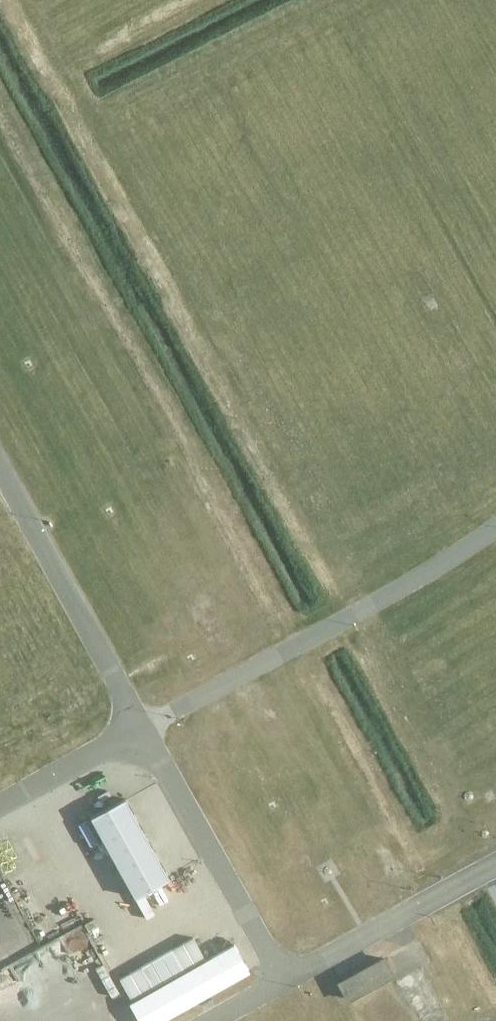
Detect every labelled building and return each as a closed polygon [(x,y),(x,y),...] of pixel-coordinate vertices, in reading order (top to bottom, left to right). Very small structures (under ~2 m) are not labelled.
[(172,875),(124,797),(90,818),(137,896),(172,875)] [(205,960),(194,939),(121,977),(131,998),(205,960)] [(145,1020),(159,1020),(255,967),(241,942),(134,1001),(145,1020)] [(338,981),(349,1001),(398,973),(386,953),(338,981)]
